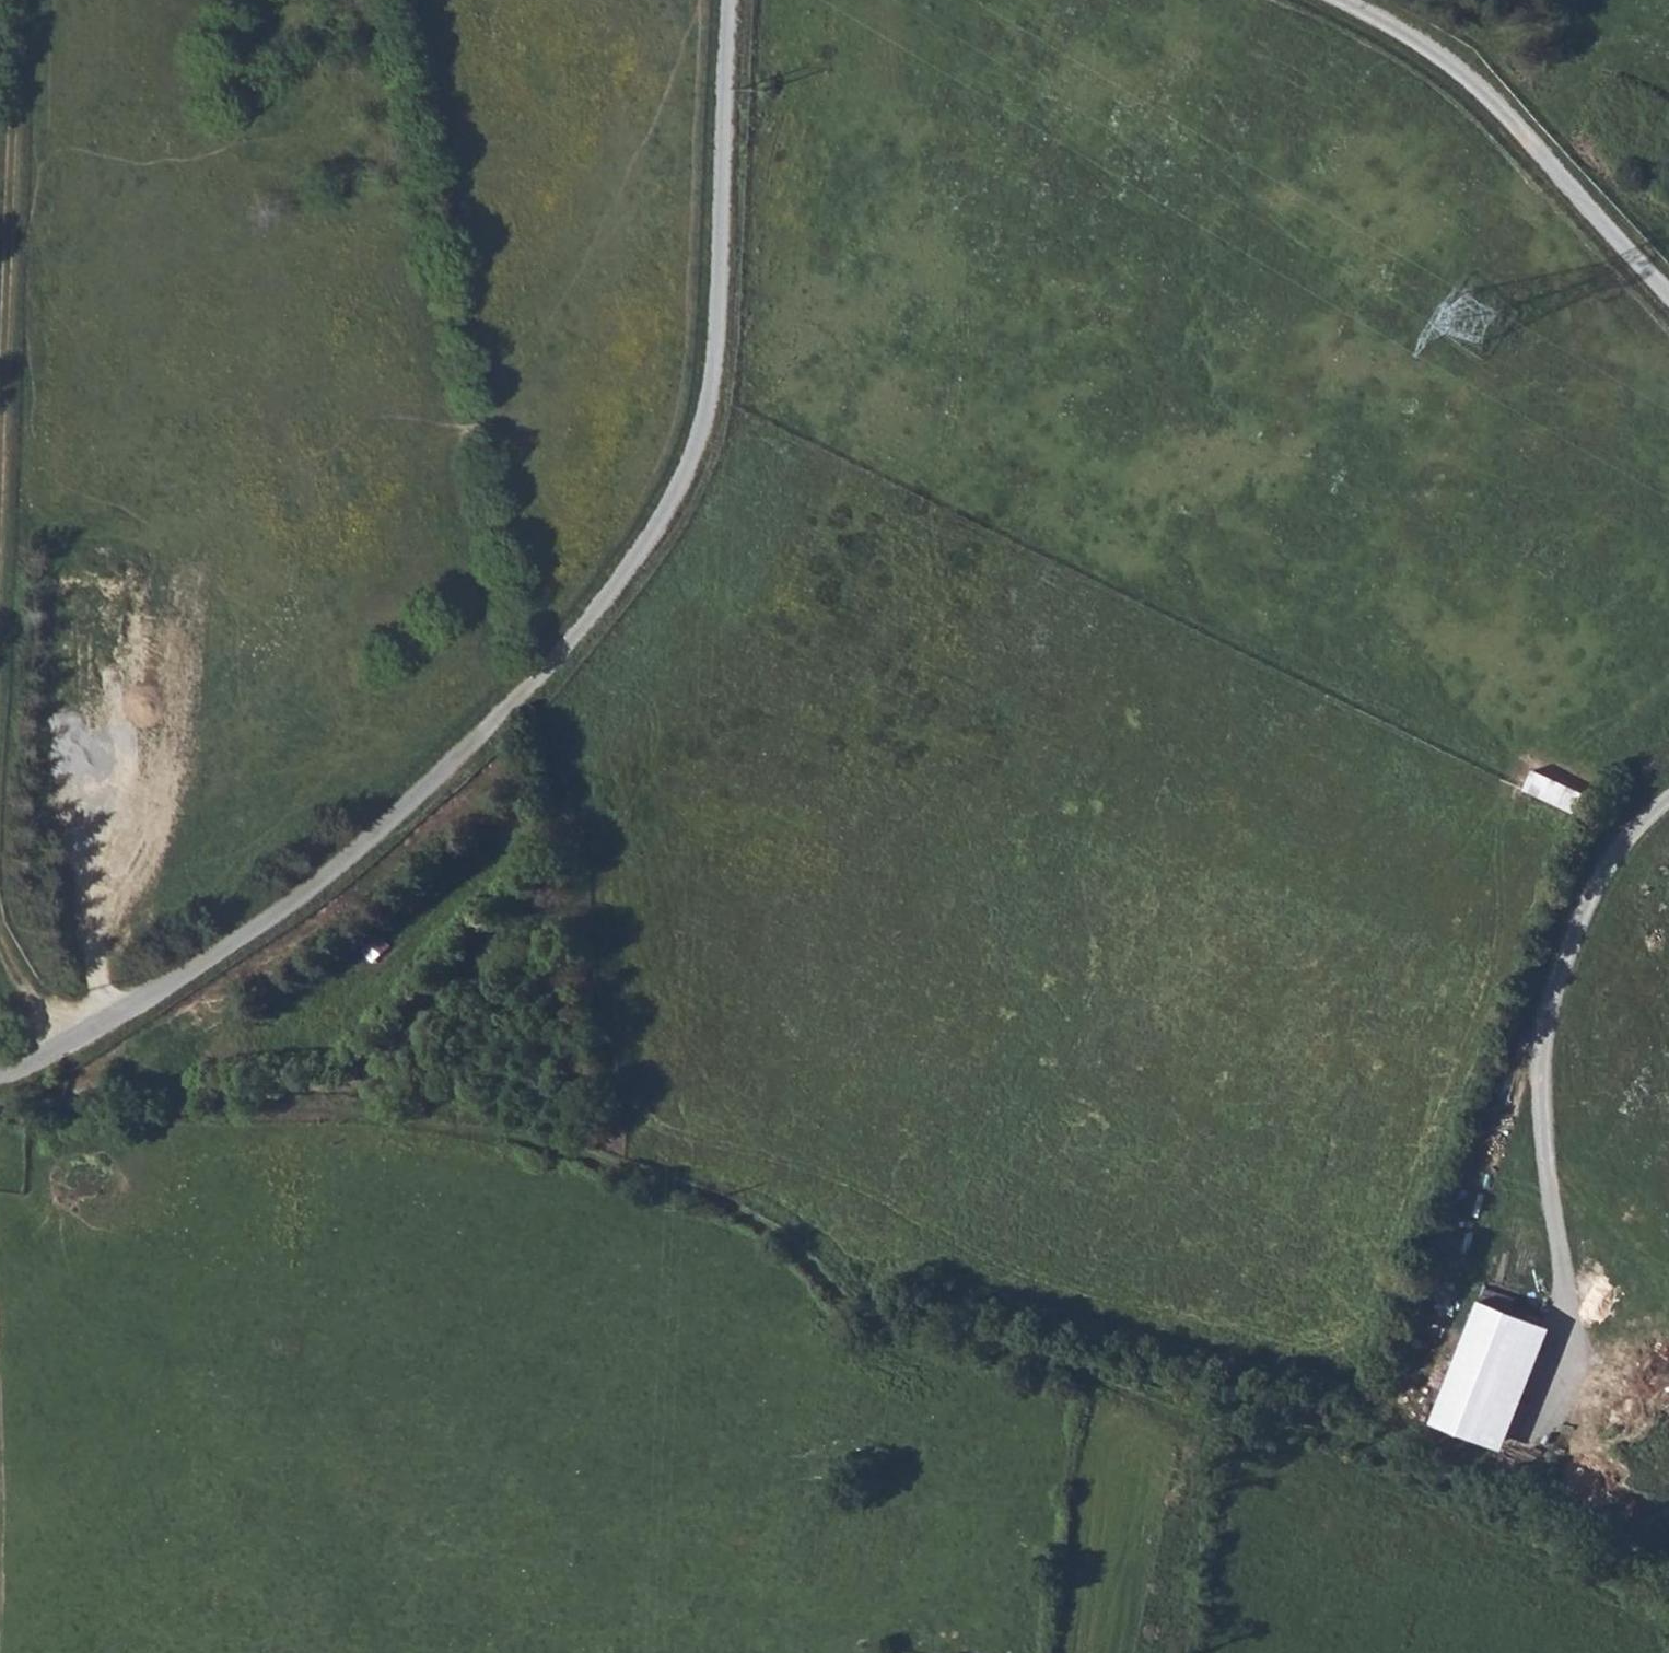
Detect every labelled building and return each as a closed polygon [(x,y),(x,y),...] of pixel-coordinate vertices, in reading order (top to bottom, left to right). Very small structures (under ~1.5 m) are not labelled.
[(1550,1330),(1471,1296),(1423,1426),(1501,1454),(1550,1330)]
